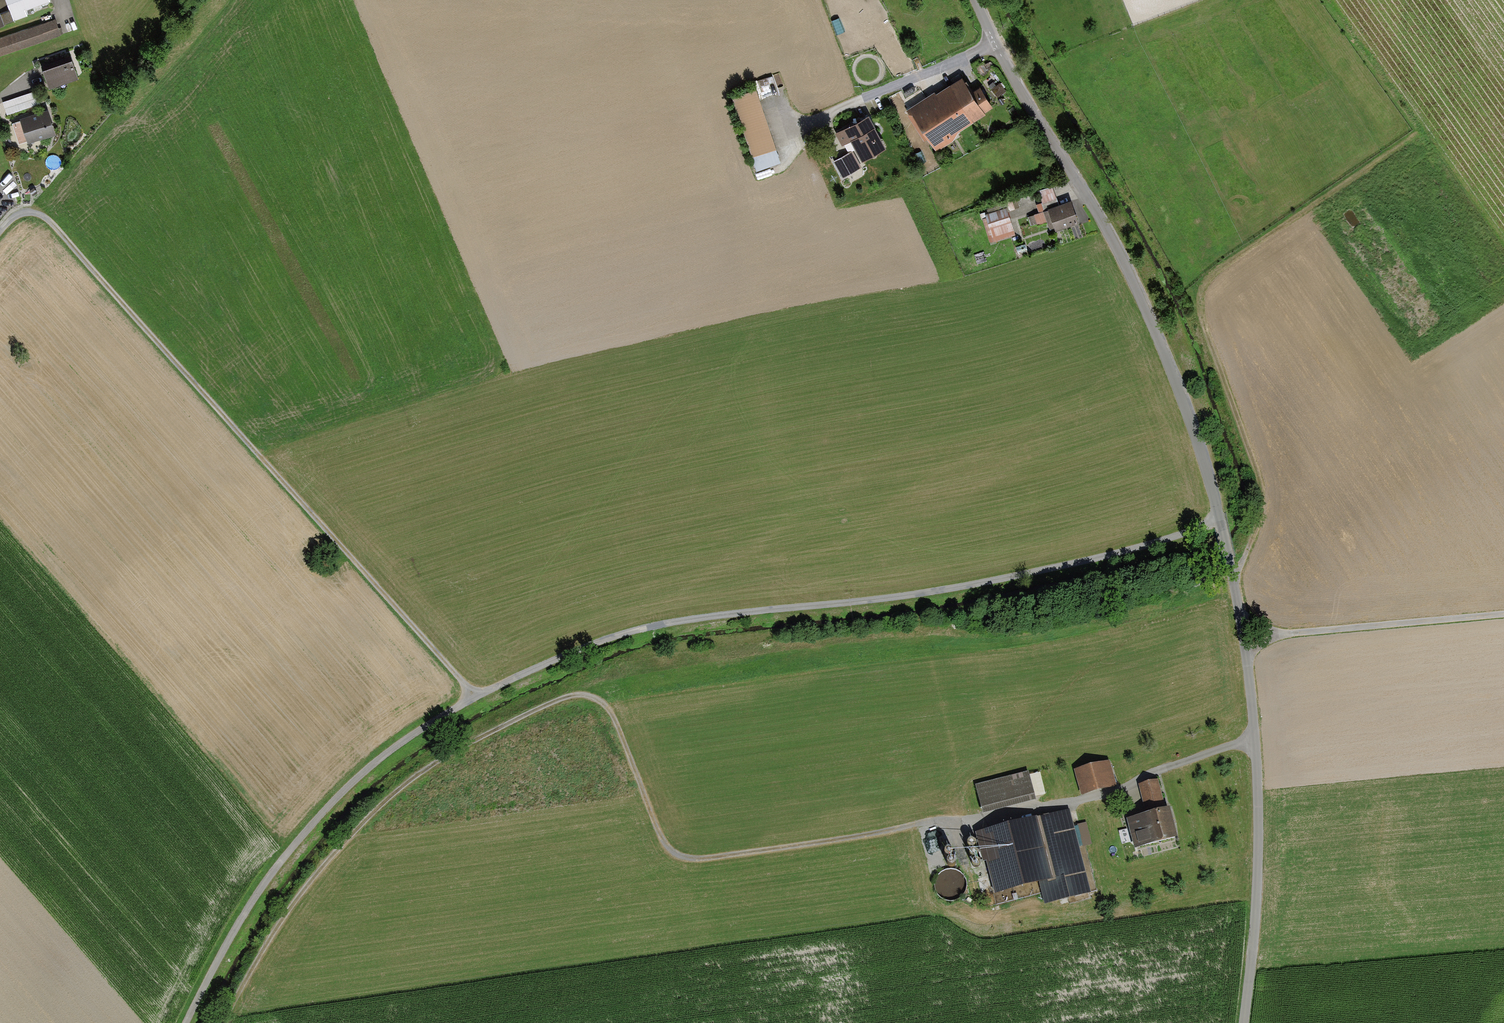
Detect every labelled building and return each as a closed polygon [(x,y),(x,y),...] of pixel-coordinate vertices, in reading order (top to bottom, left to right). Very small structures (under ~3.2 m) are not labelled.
[(27,14),(25,8),(47,0),(0,0),(0,23),(27,14)] [(60,35),(55,20),(0,39),(0,55),(60,35)] [(45,70),(52,89),(79,80),(72,60),(45,70)] [(948,84),(971,120),(991,106),(979,88),(971,92),(960,77),(948,84)] [(948,84),(906,109),(922,135),(926,133),(936,148),(950,138),(955,132),(971,120),(948,84)] [(755,168),(776,161),(752,86),(730,93),(755,168)] [(6,113),(37,103),(33,91),(2,100),(6,113)] [(20,120),(27,141),(57,130),(50,110),(20,120)] [(862,156),(882,146),(865,114),(834,130),(840,141),(850,135),(862,156)] [(850,149),(832,159),(841,175),(859,165),(850,149)] [(1049,187),(980,212),(991,241),(1013,233),(1008,220),(1031,211),(1035,222),(1056,214),(1058,221),(1073,215),(1067,199),(1055,203),(1049,187)] [(1109,761),(1074,771),(1081,796),(1116,787),(1109,761)] [(976,786),(983,814),(1035,801),(1028,773),(976,786)] [(1127,818),(1134,849),(1176,839),(1168,809),(1164,810),(1157,781),(1139,786),(1146,814),(1127,818)] [(1088,889),(1069,811),(979,833),(994,893),(1039,882),(1043,900),(1088,889)]
